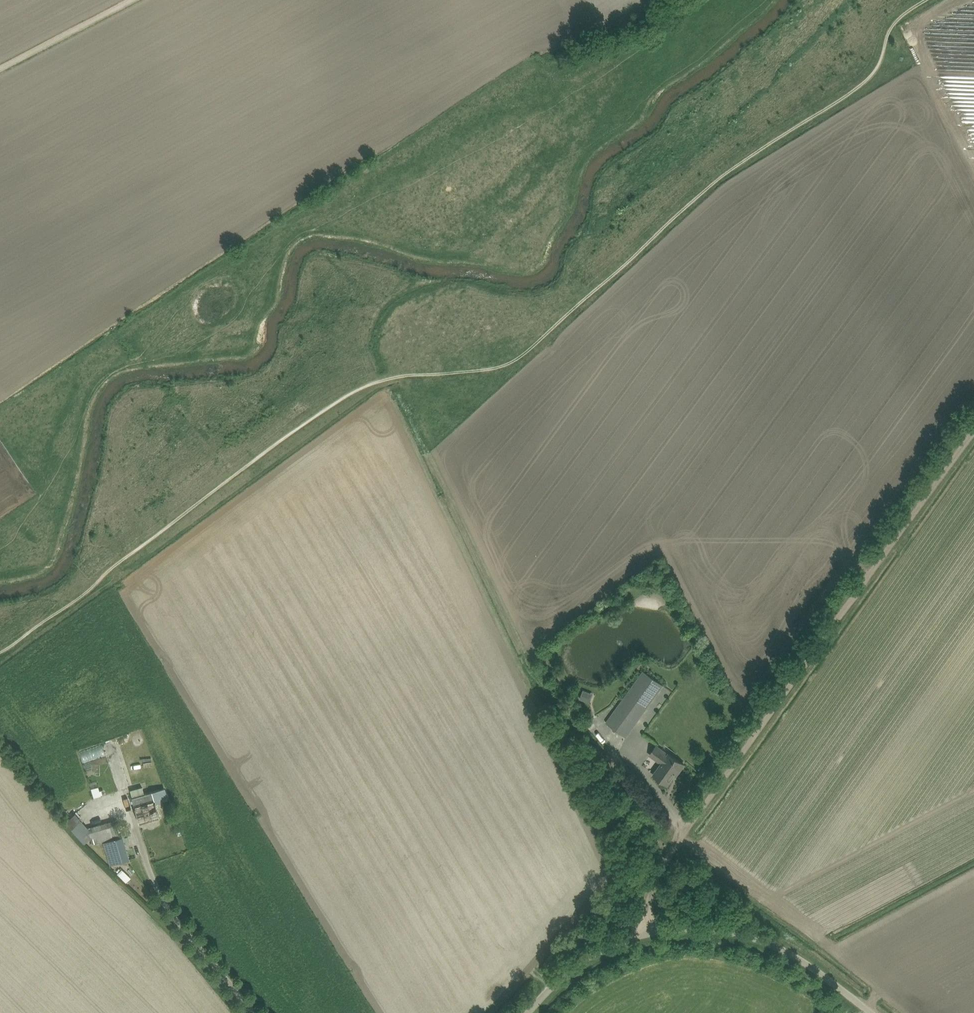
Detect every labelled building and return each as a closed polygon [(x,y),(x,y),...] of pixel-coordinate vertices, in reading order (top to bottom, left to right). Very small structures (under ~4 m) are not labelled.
[(626,735),(663,685),(643,670),(628,690),(626,693),(606,720),(626,735)] [(580,697),(590,701),(594,693),(584,688),(580,697)] [(679,772),(684,764),(670,754),(658,746),(651,755),(663,764),(655,775),(668,784),(677,770),(679,772)] [(99,747),(81,750),(83,760),(101,757),(99,747)] [(131,791),(133,798),(145,795),(143,788),(131,791)] [(169,799),(166,789),(145,795),(133,798),(135,808),(140,823),(160,818),(156,803),(169,799)] [(120,837),(116,820),(88,828),(79,817),(76,813),(66,823),(85,844),(91,838),(93,844),(120,837)] [(104,842),(110,865),(130,860),(123,837),(104,842)] [(126,881),(131,877),(123,868),(119,871),(126,881)]
